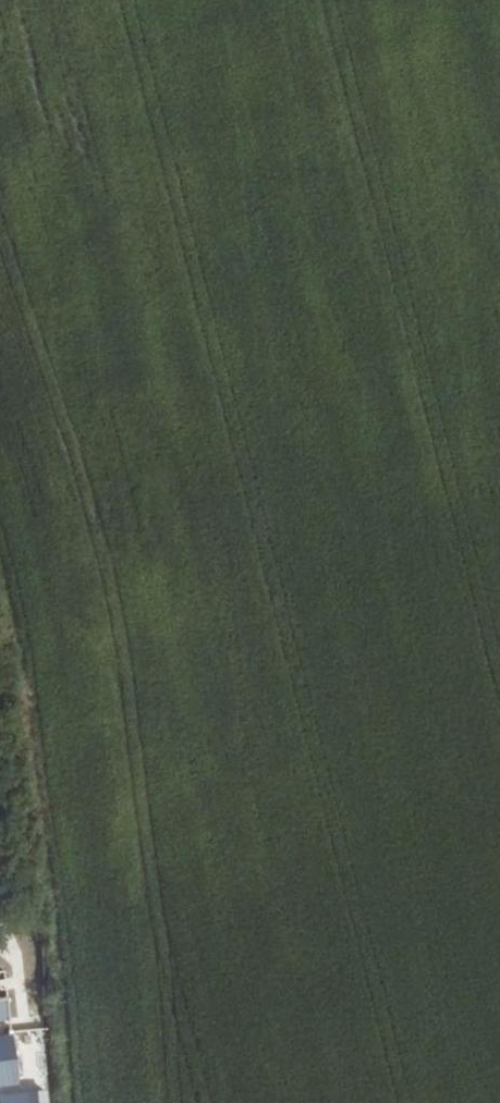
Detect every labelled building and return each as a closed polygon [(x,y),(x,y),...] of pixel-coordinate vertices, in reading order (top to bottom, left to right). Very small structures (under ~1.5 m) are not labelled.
[(11,1026),(9,1000),(0,1000),(0,1027),(11,1026)] [(17,1082),(15,1036),(0,1037),(0,1083),(17,1082)]
